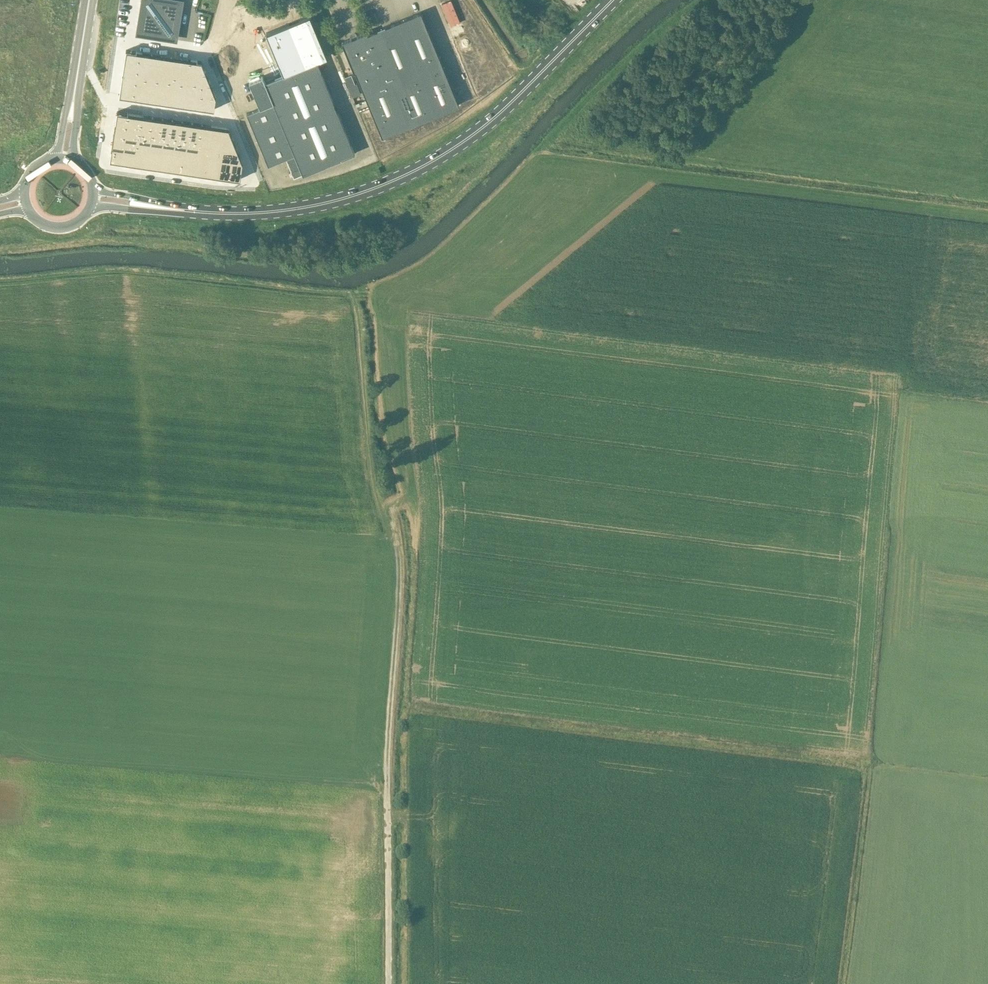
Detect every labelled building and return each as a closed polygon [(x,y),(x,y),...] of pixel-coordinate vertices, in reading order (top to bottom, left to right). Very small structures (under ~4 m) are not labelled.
[(139,29),(175,35),(180,2),(165,0),(143,0),(139,29)] [(460,21),(451,0),(448,0),(440,3),(449,25),(460,21)] [(366,32),(341,42),(353,72),(355,71),(381,137),(459,105),(420,12),(367,33),(366,32)] [(309,15),(265,33),(283,74),(316,61),(327,56),(309,15)] [(126,48),(119,94),(214,108),(216,95),(202,60),(126,48)] [(212,53),(220,77),(225,76),(217,52),(212,53)] [(295,155),(303,174),(354,154),(316,61),(283,74),(264,82),(262,76),(249,82),(260,107),(246,113),(267,165),(286,158),(295,155)] [(226,87),(217,90),(222,105),(231,102),(226,87)] [(117,110),(110,158),(240,178),(243,161),(229,126),(117,110)] [(350,171),(376,161),(374,154),(347,164),(350,171)] [(295,155),(286,158),(291,171),(289,172),(290,176),(293,175),(294,178),(303,174),(295,155)]
